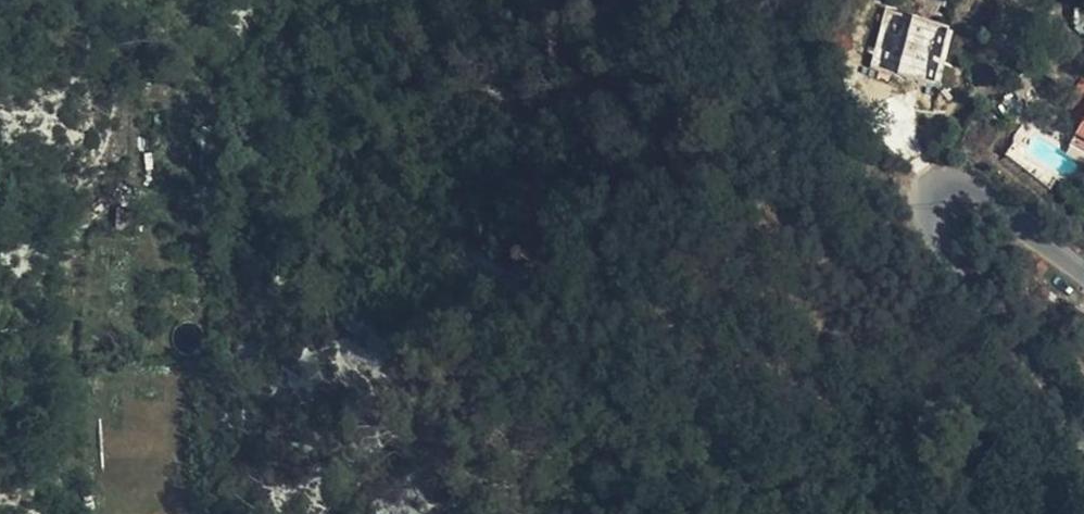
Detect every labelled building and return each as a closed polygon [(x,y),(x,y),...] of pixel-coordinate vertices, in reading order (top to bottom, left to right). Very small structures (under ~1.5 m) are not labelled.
[(887,7),(870,65),(933,84),(951,26),(887,7)] [(1083,119),(1083,117),(1083,79),(1065,110),(1083,119)] [(1083,143),(1083,117),(1083,119),(1073,137),(1083,143)] [(1083,155),(1083,143),(1073,137),(1068,146),(1083,155)]
